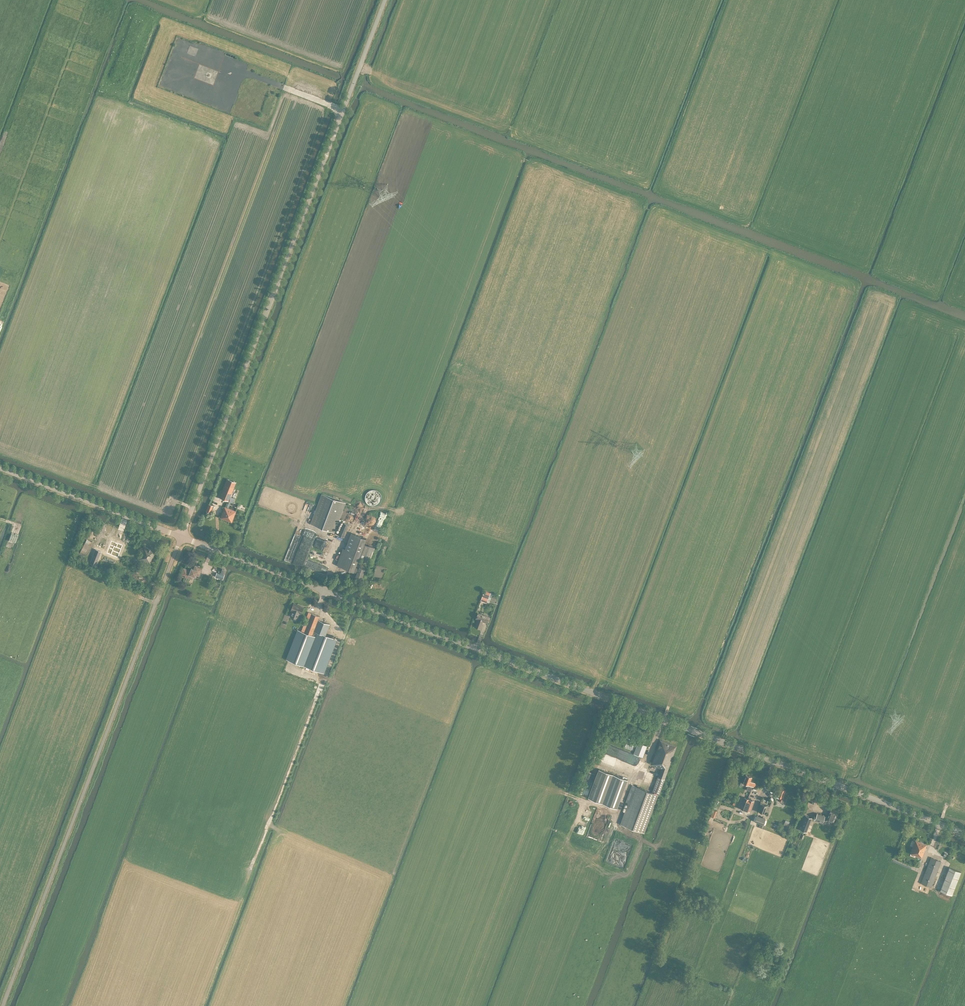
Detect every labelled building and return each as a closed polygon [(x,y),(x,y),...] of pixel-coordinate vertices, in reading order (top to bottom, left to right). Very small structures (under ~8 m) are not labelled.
[(236,482),(227,479),(220,497),(228,501),(236,482)] [(365,492),(369,504),(383,500),(379,488),(365,492)] [(323,494),(311,524),(333,532),(345,502),(323,494)] [(231,522),(236,511),(224,506),(220,518),(231,522)] [(338,534),(344,537),(349,524),(343,522),(338,534)] [(356,565),(359,557),(370,561),(375,547),(364,543),(366,538),(351,533),(345,549),(343,548),(337,565),(353,571),(354,571),(357,572),(355,576),(361,579),(365,569),(359,567),(359,566),(356,565)] [(111,541),(107,553),(110,554),(110,555),(118,558),(122,545),(111,541)] [(291,562),(298,546),(291,544),(285,559),(291,562)] [(155,550),(144,546),(139,558),(143,559),(142,560),(150,563),(155,550)] [(101,551),(95,549),(90,563),(96,565),(101,551)] [(312,563),(311,569),(325,572),(326,566),(312,563)] [(198,576),(201,568),(195,565),(193,569),(191,568),(190,570),(183,568),(180,575),(191,579),(192,575),(194,576),(195,575),(198,576)] [(487,603),(491,593),(485,590),(481,601),(487,603)] [(299,606),(297,605),(298,605),(294,603),(291,610),(292,611),(290,615),(298,618),(300,613),(301,614),(303,607),(299,605),(299,606)] [(488,623),(490,617),(478,613),(475,619),(477,619),(475,627),(480,629),(483,621),(488,623)] [(309,623),(305,632),(313,635),(318,620),(320,616),(312,614),(309,623)] [(299,630),(288,660),(324,673),(337,639),(326,635),(330,625),(318,620),(313,635),(305,632),(299,630)] [(632,750),(635,743),(628,740),(626,747),(632,750)] [(677,746),(660,740),(651,764),(656,766),(656,767),(661,769),(652,791),(659,793),(677,746)] [(638,743),(634,754),(639,756),(643,745),(638,743)] [(608,766),(630,772),(630,770),(633,770),(634,765),(610,759),(608,766)] [(599,769),(588,797),(617,808),(627,779),(599,769)] [(752,777),(746,775),(743,783),(748,785),(746,790),(751,791),(752,787),(753,787),(755,783),(750,781),(752,777)] [(658,795),(632,785),(626,802),(628,803),(620,824),(645,833),(658,795)] [(780,788),(777,796),(780,797),(779,801),(782,802),(781,802),(785,803),(787,798),(783,797),(785,790),(780,788)] [(749,812),(754,800),(745,797),(740,808),(749,812)] [(759,811),(765,814),(766,812),(768,813),(770,807),(768,806),(762,803),(759,811)] [(835,816),(836,816),(838,810),(831,807),(829,812),(826,818),(824,817),(817,814),(815,820),(822,823),(823,821),(825,821),(826,820),(827,820),(832,822),(835,816)] [(766,819),(757,816),(754,822),(760,824),(759,827),(762,828),(763,825),(766,819)] [(800,830),(806,832),(812,818),(805,816),(800,830)] [(927,845),(916,840),(911,853),(921,857),(927,845)] [(941,861),(931,858),(921,883),(931,887),(941,861)] [(952,895),(961,872),(949,867),(940,890),(952,895)]
